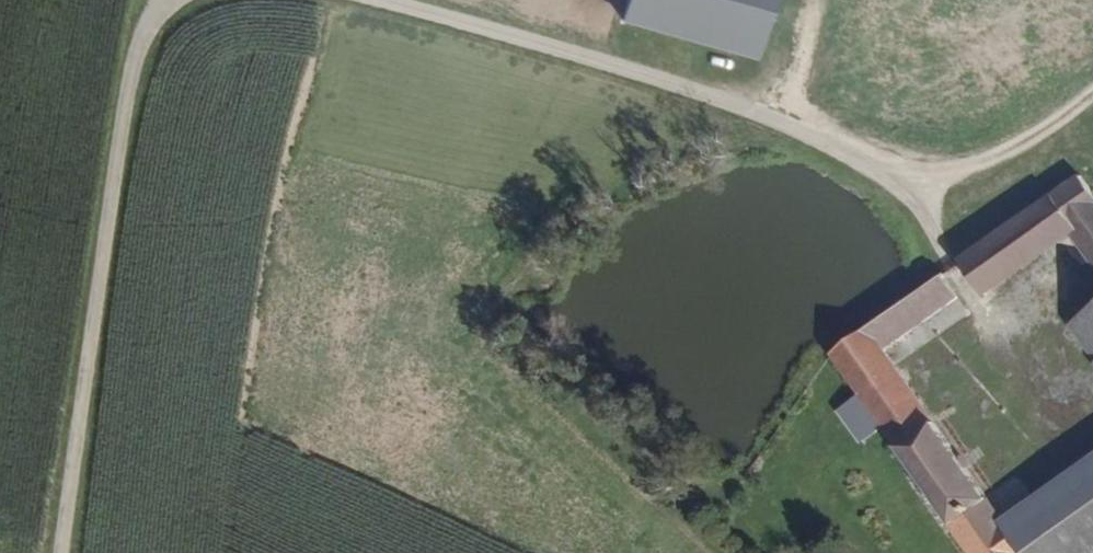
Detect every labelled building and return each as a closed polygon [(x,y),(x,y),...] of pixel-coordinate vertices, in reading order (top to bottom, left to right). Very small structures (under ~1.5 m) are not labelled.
[(761,52),(773,0),(633,0),(628,22),(761,52)] [(1083,184),(958,273),(983,307),(1069,246),(1092,280),(1092,197),(1083,184)] [(1007,531),(881,367),(955,313),(937,288),(837,360),(825,350),(808,367),(812,370),(825,384),(833,377),(972,552),(1023,552),(1007,531)] [(1057,324),(1092,370),(1092,298),(1057,324)] [(995,511),(1042,483),(1032,467),(985,495),(995,511)] [(1007,531),(1023,552),(1092,552),(1092,469),(1007,531)]
